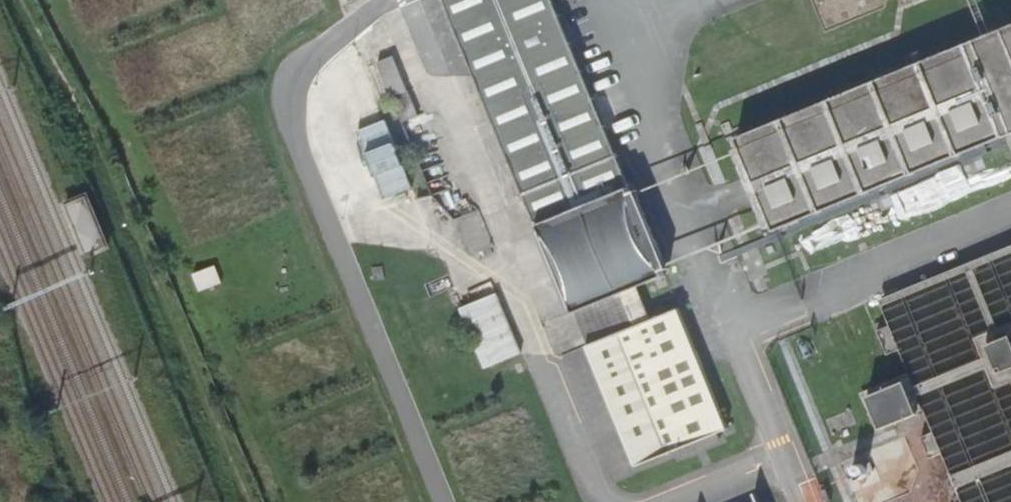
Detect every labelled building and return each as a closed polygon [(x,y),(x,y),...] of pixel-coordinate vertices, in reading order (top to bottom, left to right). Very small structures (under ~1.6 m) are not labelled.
[(664,275),(662,271),(667,270),(634,190),(630,191),(619,163),(553,4),(551,0),(444,0),(539,230),(533,232),(567,310),(571,309),(572,313),(664,275)] [(735,137),(739,147),(733,149),(745,177),(755,201),(766,229),(771,226),(773,232),(1005,137),(1010,135),(1010,24),(735,137)] [(90,193),(71,201),(92,250),(111,242),(90,193)] [(878,306),(887,326),(876,331),(887,356),(897,352),(931,433),(921,438),(929,458),(940,454),(959,501),(1010,501),(1010,251),(878,306)] [(379,267),(368,271),(372,282),(383,278),(379,267)] [(483,368),(520,353),(495,293),(459,308),(483,368)] [(678,309),(586,346),(635,466),(727,428),(701,366),(693,346),(678,309)] [(867,397),(880,429),(918,414),(905,381),(867,397)] [(867,475),(867,472),(867,468),(865,465),(862,463),(858,462),(855,463),(852,465),(849,468),(849,471),(849,475),(851,478),(854,480),(858,480),(861,480),(864,478),(867,475)]
